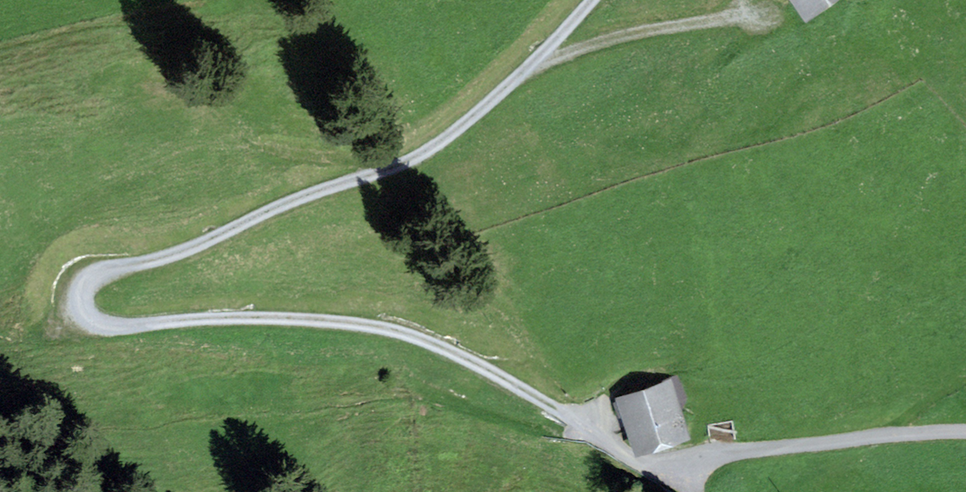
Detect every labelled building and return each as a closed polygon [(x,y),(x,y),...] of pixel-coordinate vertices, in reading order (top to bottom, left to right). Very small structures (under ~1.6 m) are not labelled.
[(806,14),(824,0),(795,0),(806,14)] [(618,400),(637,452),(688,433),(676,399),(684,396),(678,378),(618,400)]
